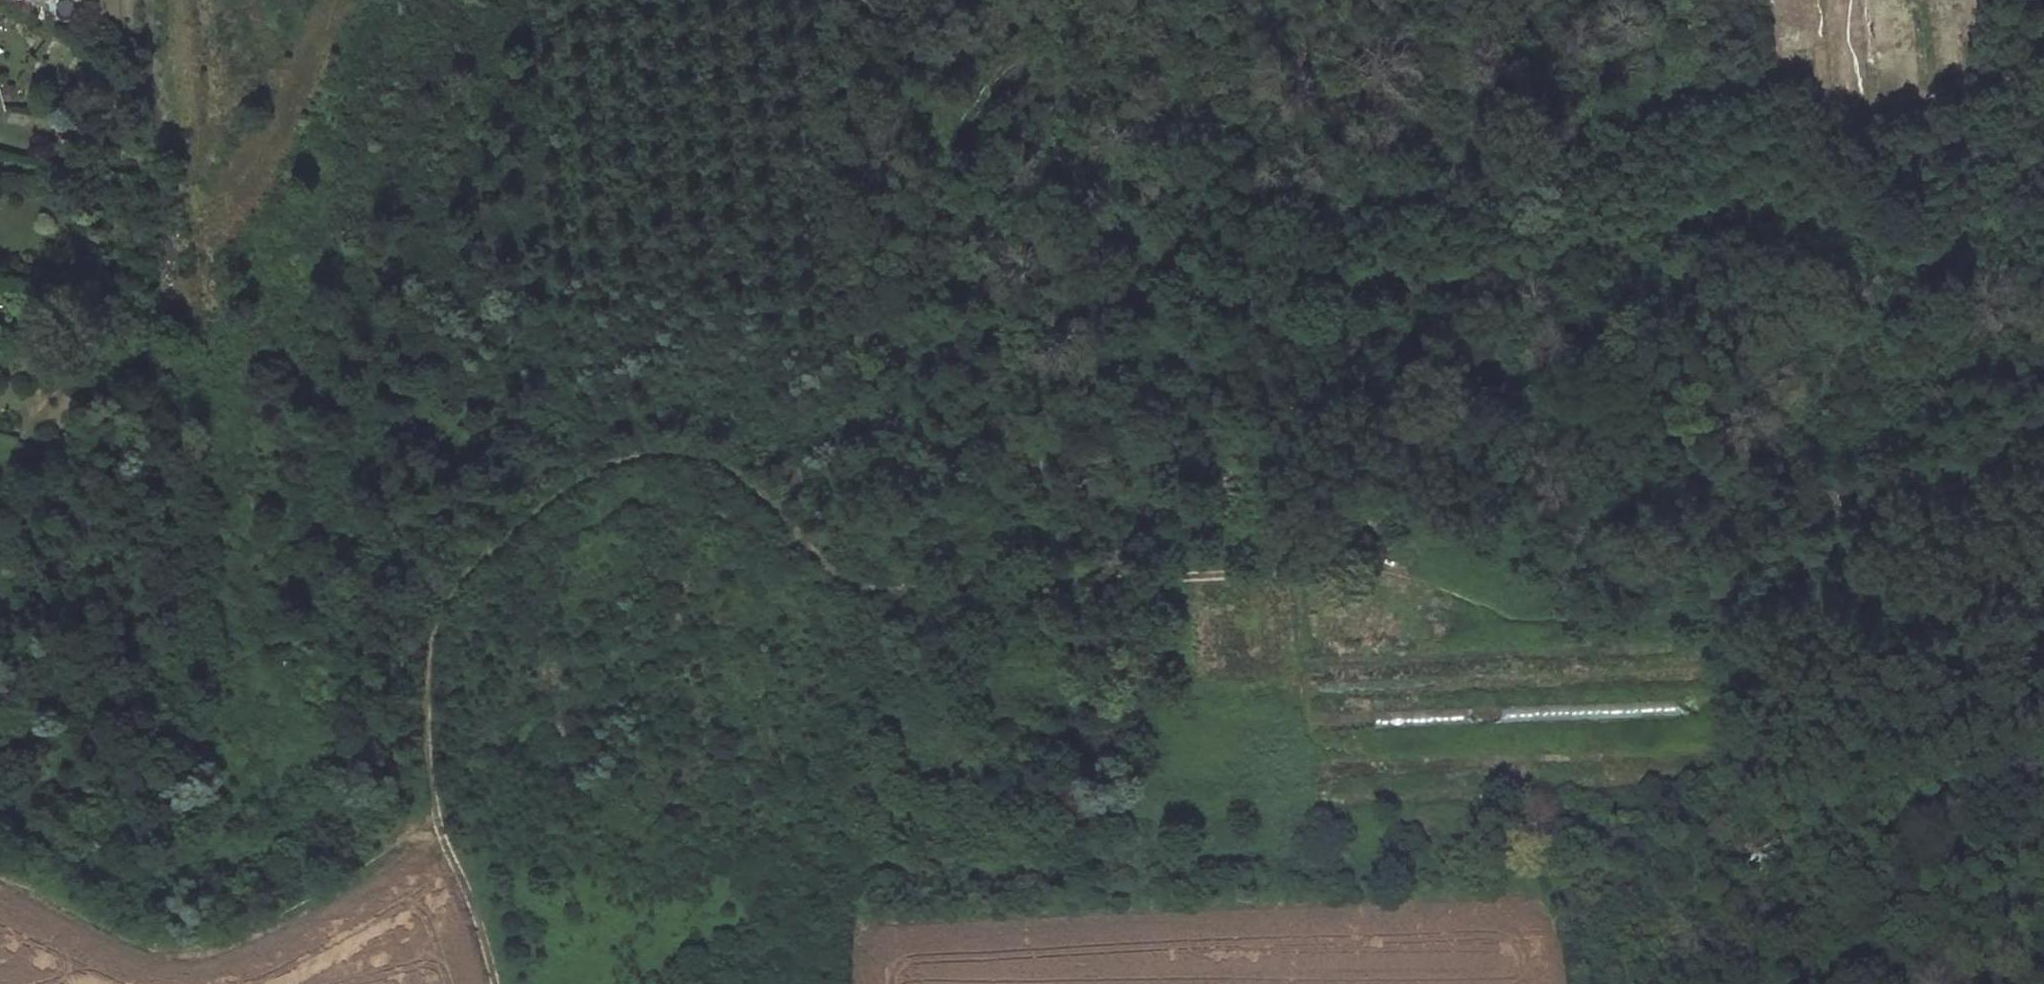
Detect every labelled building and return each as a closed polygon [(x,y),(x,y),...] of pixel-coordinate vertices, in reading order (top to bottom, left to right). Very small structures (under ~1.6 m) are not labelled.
[(79,445),(81,433),(66,429),(63,442),(79,445)]
